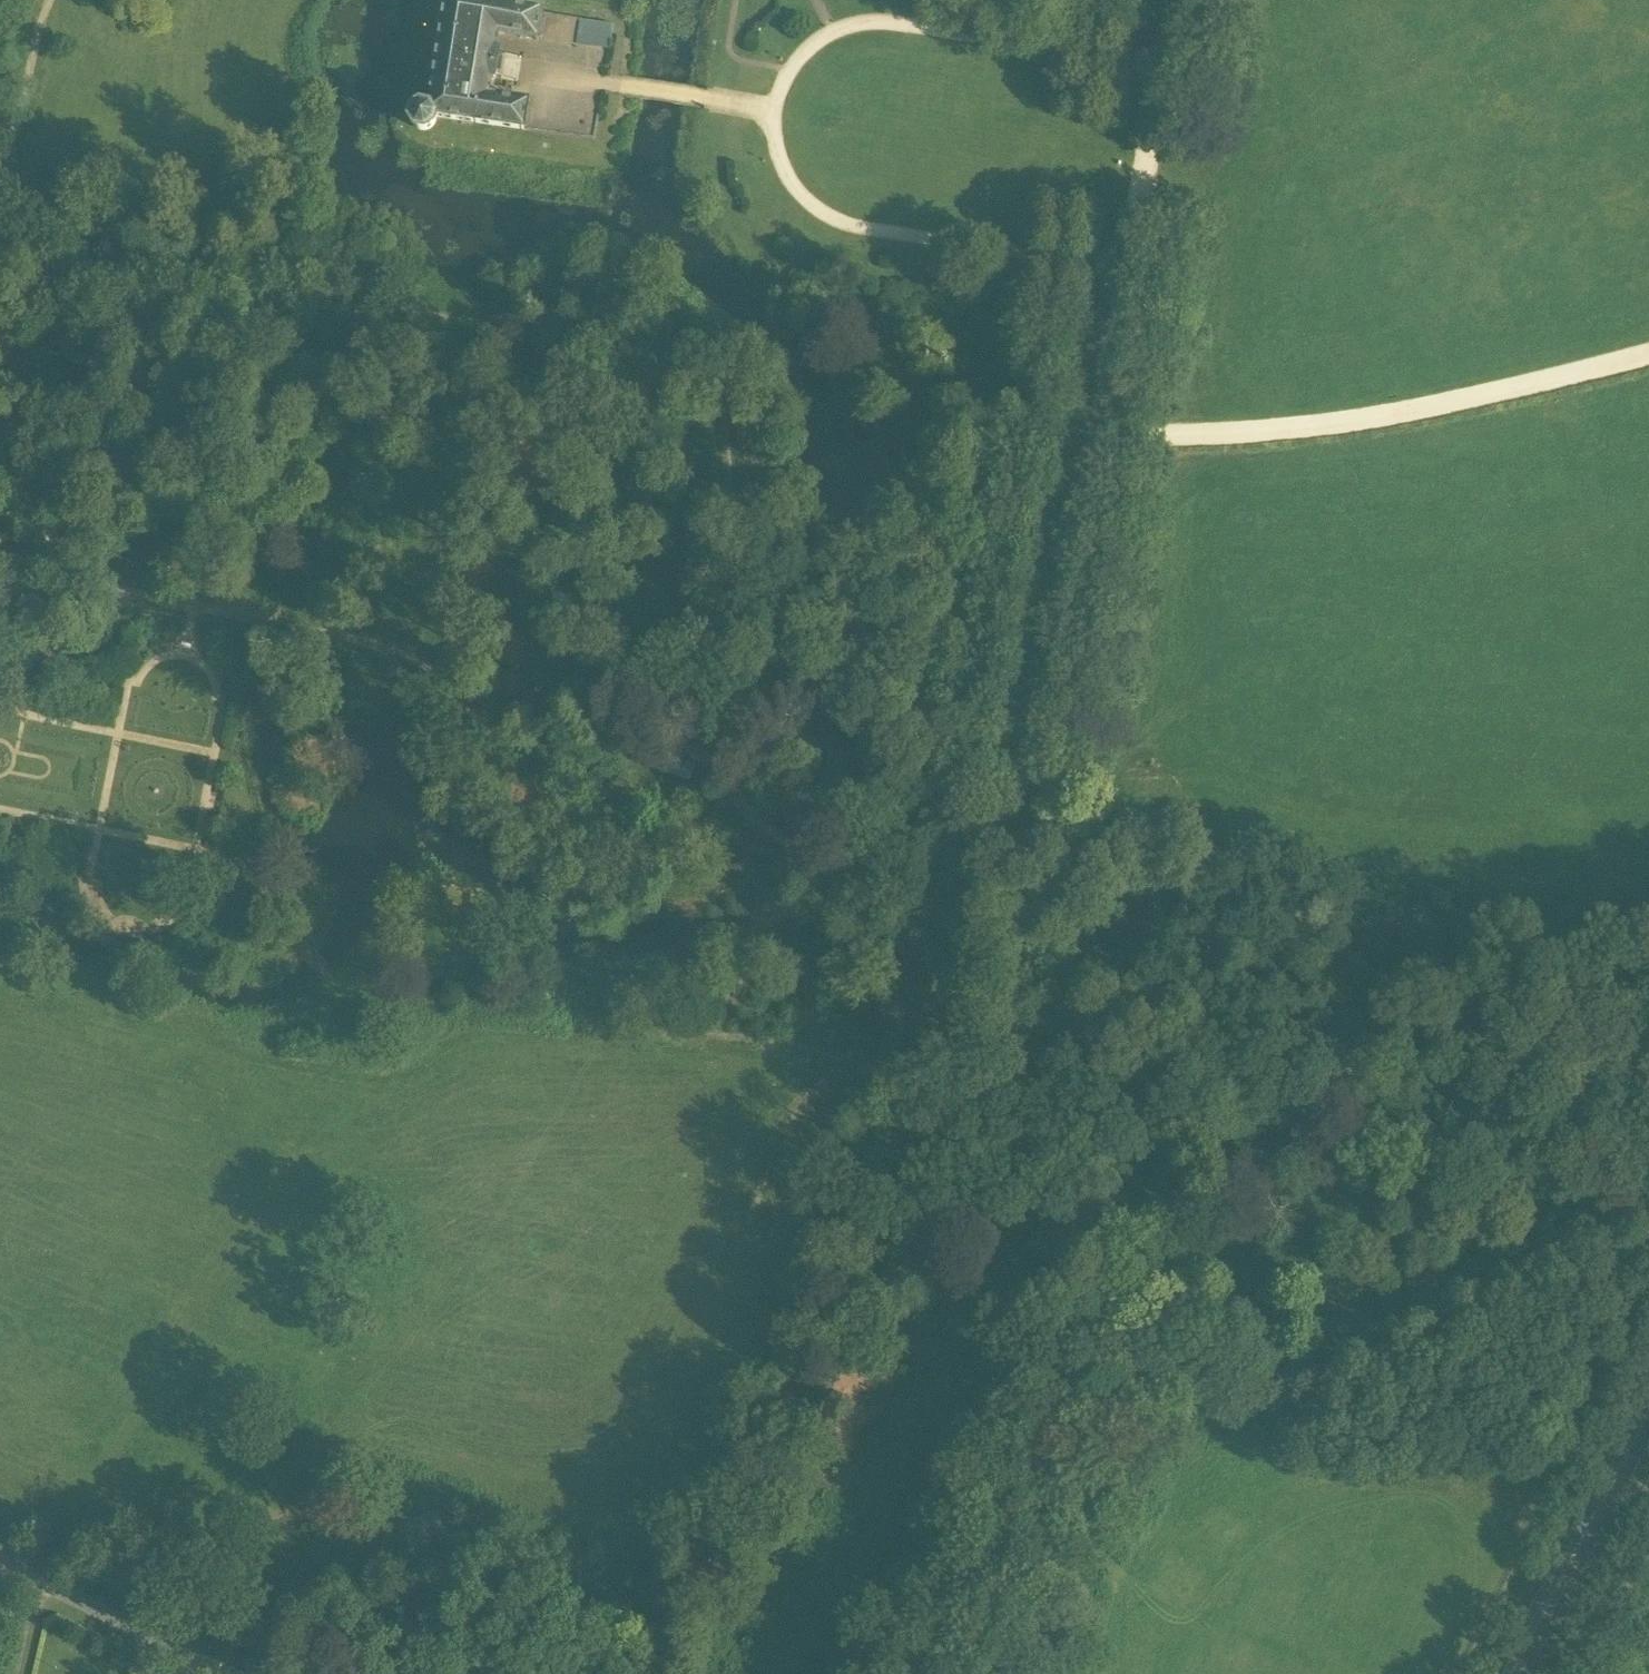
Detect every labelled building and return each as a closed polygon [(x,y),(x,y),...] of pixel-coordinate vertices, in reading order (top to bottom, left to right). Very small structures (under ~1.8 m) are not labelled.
[(544,12),(473,0),(445,0),(429,100),(426,99),(426,105),(420,105),(416,107),(413,110),(411,114),(410,118),(411,123),(413,126),(417,129),(421,131),(425,131),(429,130),(433,128),(435,124),(437,119),(524,131),(525,129),(528,104),(490,99),(492,87),(496,87),(497,80),(501,81),(502,68),(503,60),(500,59),(501,53),(497,53),(499,38),(538,45),(543,14),(544,12)] [(609,48),(613,24),(581,18),(581,21),(577,43),(606,48),(609,48)]
